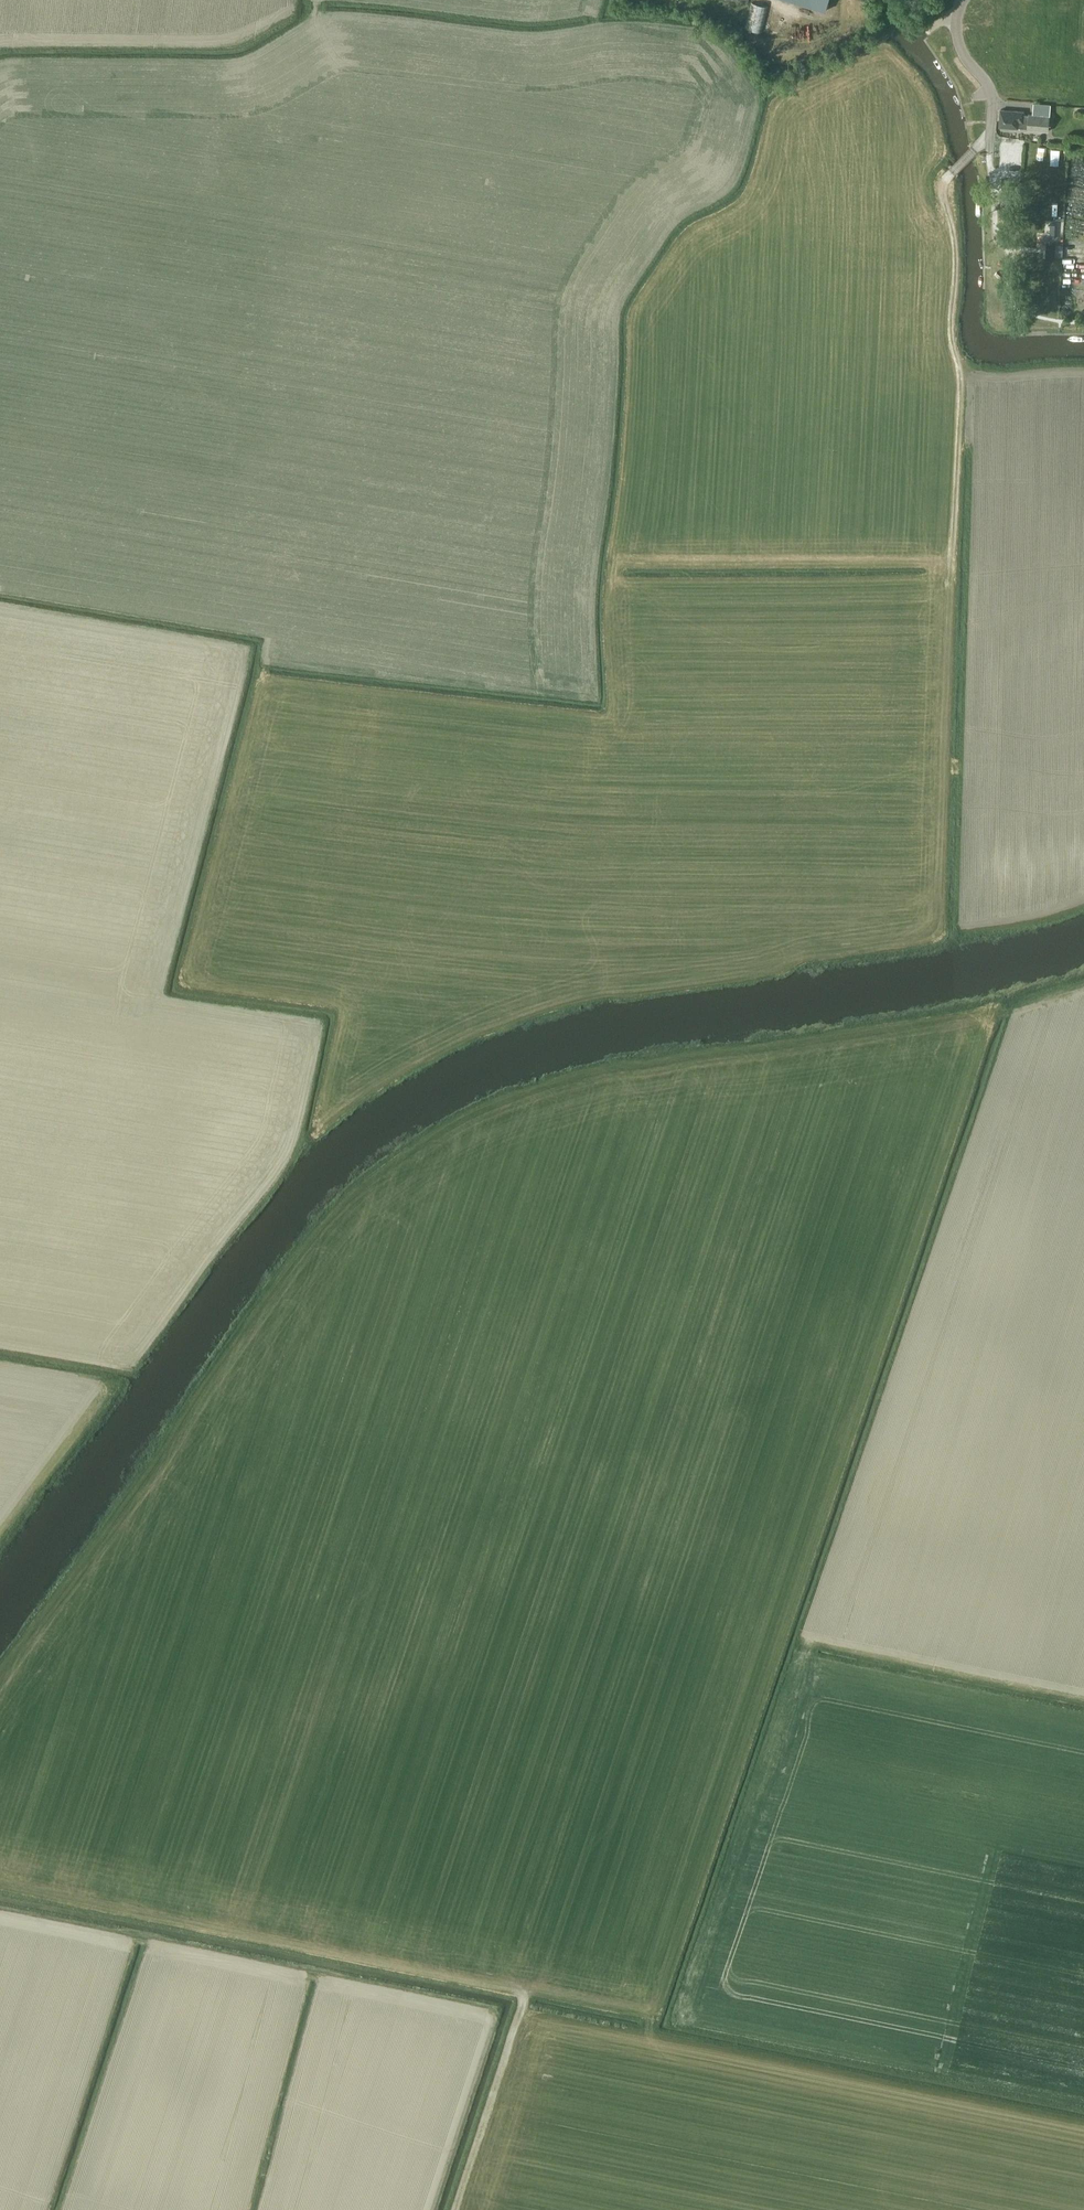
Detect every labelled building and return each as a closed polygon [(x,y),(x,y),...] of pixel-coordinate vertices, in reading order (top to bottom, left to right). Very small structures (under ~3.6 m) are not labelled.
[(828,0),(791,0),(825,10),(828,0)] [(775,48),(787,10),(757,1),(746,39),(775,48)] [(999,126),(1049,130),(1050,115),(1032,114),(1028,114),(1028,115),(1024,114),(1024,111),(1000,109),(999,126)] [(1074,114),(1066,109),(1060,119),(1068,124),(1074,114)] [(1047,244),(1046,255),(1055,256),(1055,244),(1047,244)]
